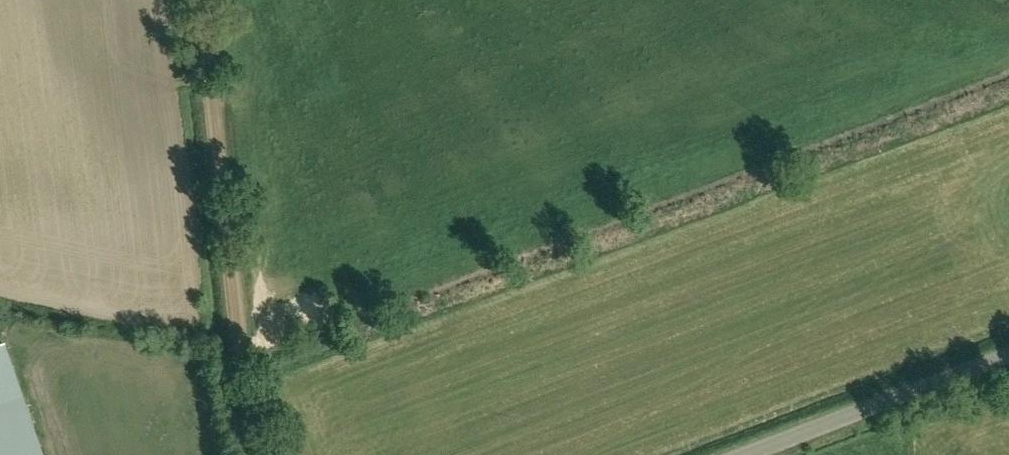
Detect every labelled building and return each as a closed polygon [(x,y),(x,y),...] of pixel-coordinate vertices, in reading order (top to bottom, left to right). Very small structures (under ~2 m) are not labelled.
[(0,347),(0,454),(44,454),(6,345),(0,347)]
